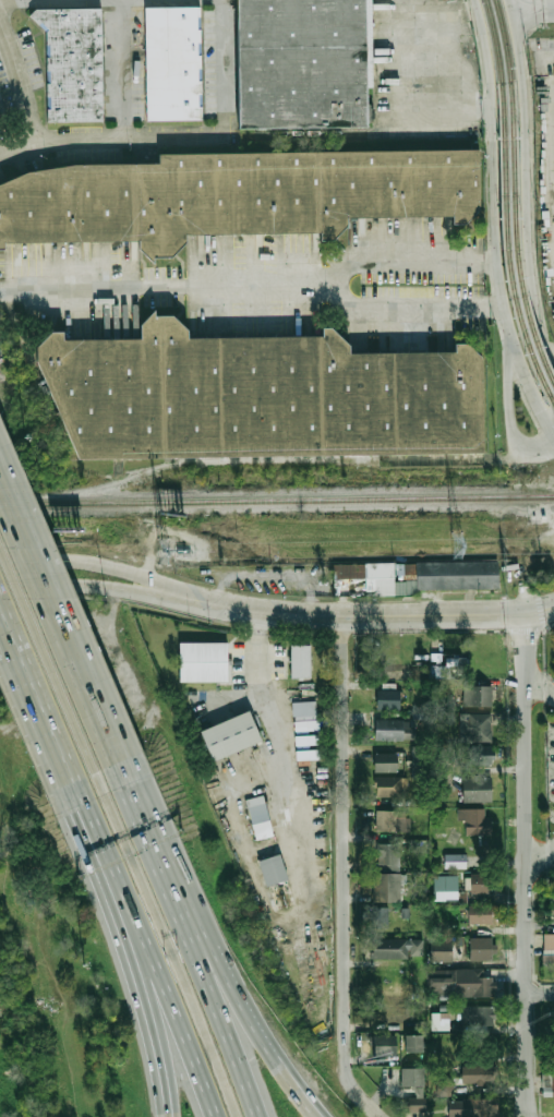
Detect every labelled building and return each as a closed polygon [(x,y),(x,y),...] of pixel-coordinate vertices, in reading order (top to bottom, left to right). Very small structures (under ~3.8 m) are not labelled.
[(239,129),(236,0),(366,0),(369,127),(239,129)] [(36,9),(103,7),(106,120),(47,121),(47,29),(31,14),(36,9)] [(144,7),(205,7),(207,117),(146,118),(144,7)] [(2,248),(0,248),(0,183),(27,171),(77,164),(159,163),(159,153),(479,148),(480,208),(465,223),(454,223),(454,215),(346,216),(346,224),(332,239),(321,239),(321,231),(184,235),(184,241),(172,254),(147,255),(138,249),(138,239),(2,241),(2,248)] [(35,347),(50,332),(63,332),(63,338),(142,338),(142,323),(154,310),(154,316),(172,315),(186,328),(186,337),(324,336),(323,327),(330,326),(348,344),(348,351),(401,351),(455,350),(454,344),(467,343),(483,358),(484,452),(76,458),(36,361),(35,347)] [(416,562),(498,562),(498,590),(416,590),(416,562)] [(334,564),(334,579),(365,579),(365,594),(394,594),(394,564),(334,564)] [(410,564),(398,564),(398,581),(410,581),(410,564)] [(178,641),(226,641),(226,682),(178,681),(178,641)] [(310,645),(289,645),(289,678),(310,678),(310,645)] [(491,686),(462,685),(461,706),(491,706),(491,686)] [(399,709),(400,689),(376,688),(376,709),(399,709)] [(293,731),(317,730),(316,700),(292,701),(293,731)] [(197,731),(246,709),(260,740),(212,761),(197,731)] [(491,742),(492,713),(459,712),(459,741),(491,742)] [(414,719),(375,719),(374,740),(413,741),(414,719)] [(294,735),(294,745),(318,744),(318,734),(294,735)] [(461,745),(462,765),(492,764),(491,744),(461,745)] [(318,749),(296,750),(296,759),(318,758),(318,749)] [(373,771),(397,771),(397,753),(373,753),(373,771)] [(462,802),(491,801),(491,772),(462,773),(462,802)] [(375,796),(406,796),(406,776),(375,776),(375,796)] [(256,840),(273,835),(262,795),(245,800),(256,840)] [(484,808),(457,808),(457,820),(465,819),(466,834),(491,834),(491,817),(484,817),(484,808)] [(375,830),(408,830),(408,809),(375,810),(375,830)] [(399,868),(398,842),(376,843),(377,868),(399,868)] [(466,854),(444,853),(444,868),(466,868),(466,854)] [(259,860),(265,886),(287,881),(281,854),(259,860)] [(401,901),(401,873),(373,872),(372,901),(401,901)] [(487,873),(469,873),(470,892),(489,892),(487,873)] [(457,875),(433,875),(433,900),(457,899),(457,875)] [(492,923),(491,904),(467,904),(468,923),(492,923)] [(387,927),(387,905),(370,905),(370,927),(387,927)] [(542,933),(542,963),(553,963),(553,933),(542,933)] [(493,937),(468,938),(469,960),(494,959),(493,937)] [(422,957),(422,938),(371,939),(371,958),(422,957)] [(430,961),(451,961),(451,940),(430,939),(430,961)] [(429,995),(495,994),(494,976),(483,976),(483,968),(427,969),(429,995)] [(494,1006),(460,1005),(459,1023),(493,1024),(494,1006)] [(405,1050),(422,1052),(422,1034),(405,1034),(405,1050)] [(396,1035),(376,1035),(376,1057),(396,1057),(396,1035)] [(460,1083),(492,1084),(492,1067),(461,1066),(460,1083)] [(423,1068),(401,1067),(400,1085),(423,1085),(423,1068)] [(436,1083),(436,1096),(454,1095),(453,1082),(436,1083)] [(404,1112),(423,1112),(424,1097),(405,1097),(404,1112)] [(494,1100),(447,1098),(447,1116),(494,1116),(494,1100)]
